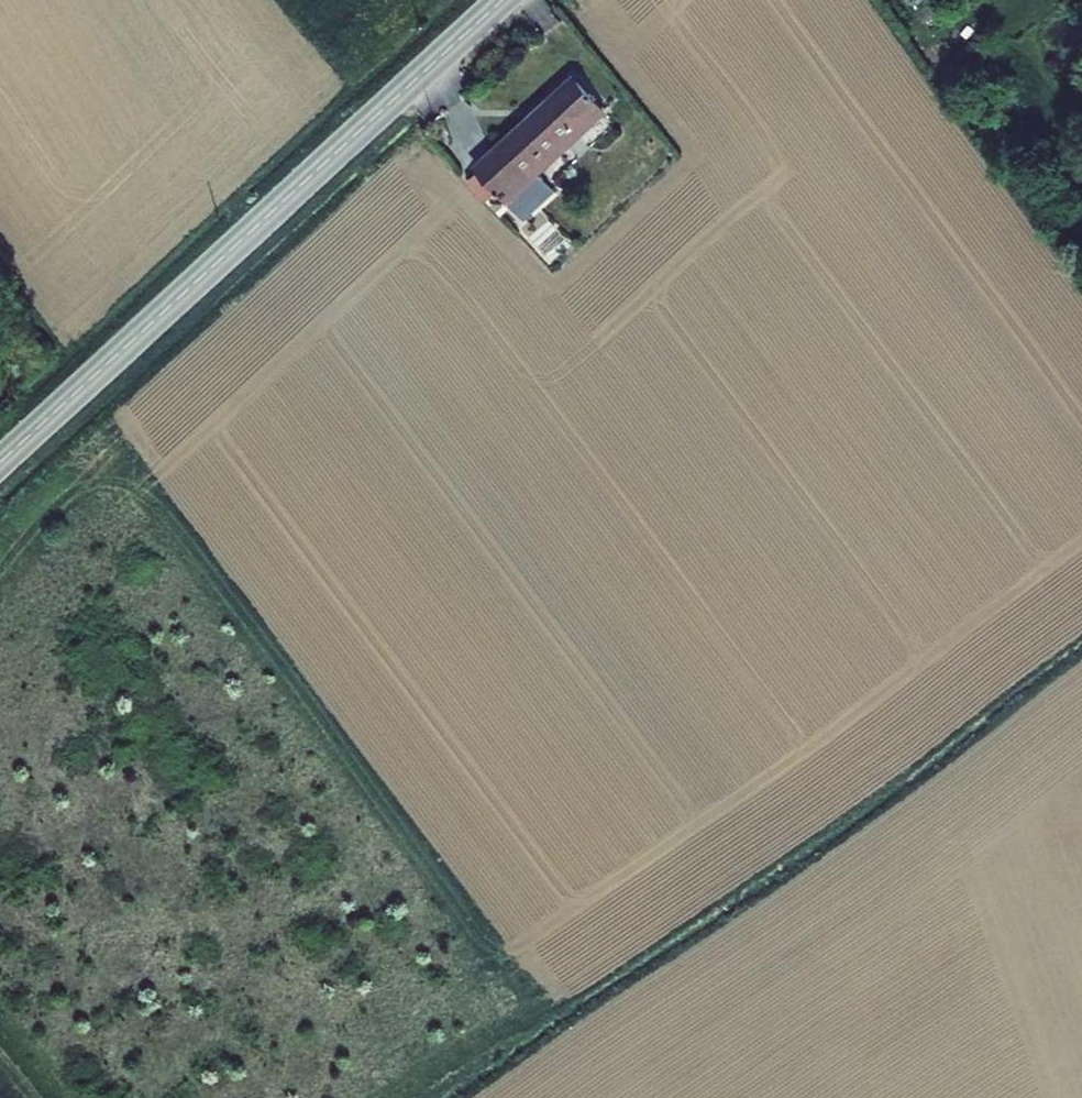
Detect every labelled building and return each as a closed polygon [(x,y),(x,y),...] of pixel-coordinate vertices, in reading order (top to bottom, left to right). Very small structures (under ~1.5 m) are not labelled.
[(609,114),(574,75),(473,168),(478,173),(509,208),(541,178),(609,114)] [(509,208),(478,173),(469,183),(487,203),(488,202),(502,218),(511,209),(509,208)] [(541,178),(509,208),(511,209),(523,222),(555,193),(541,178)]
